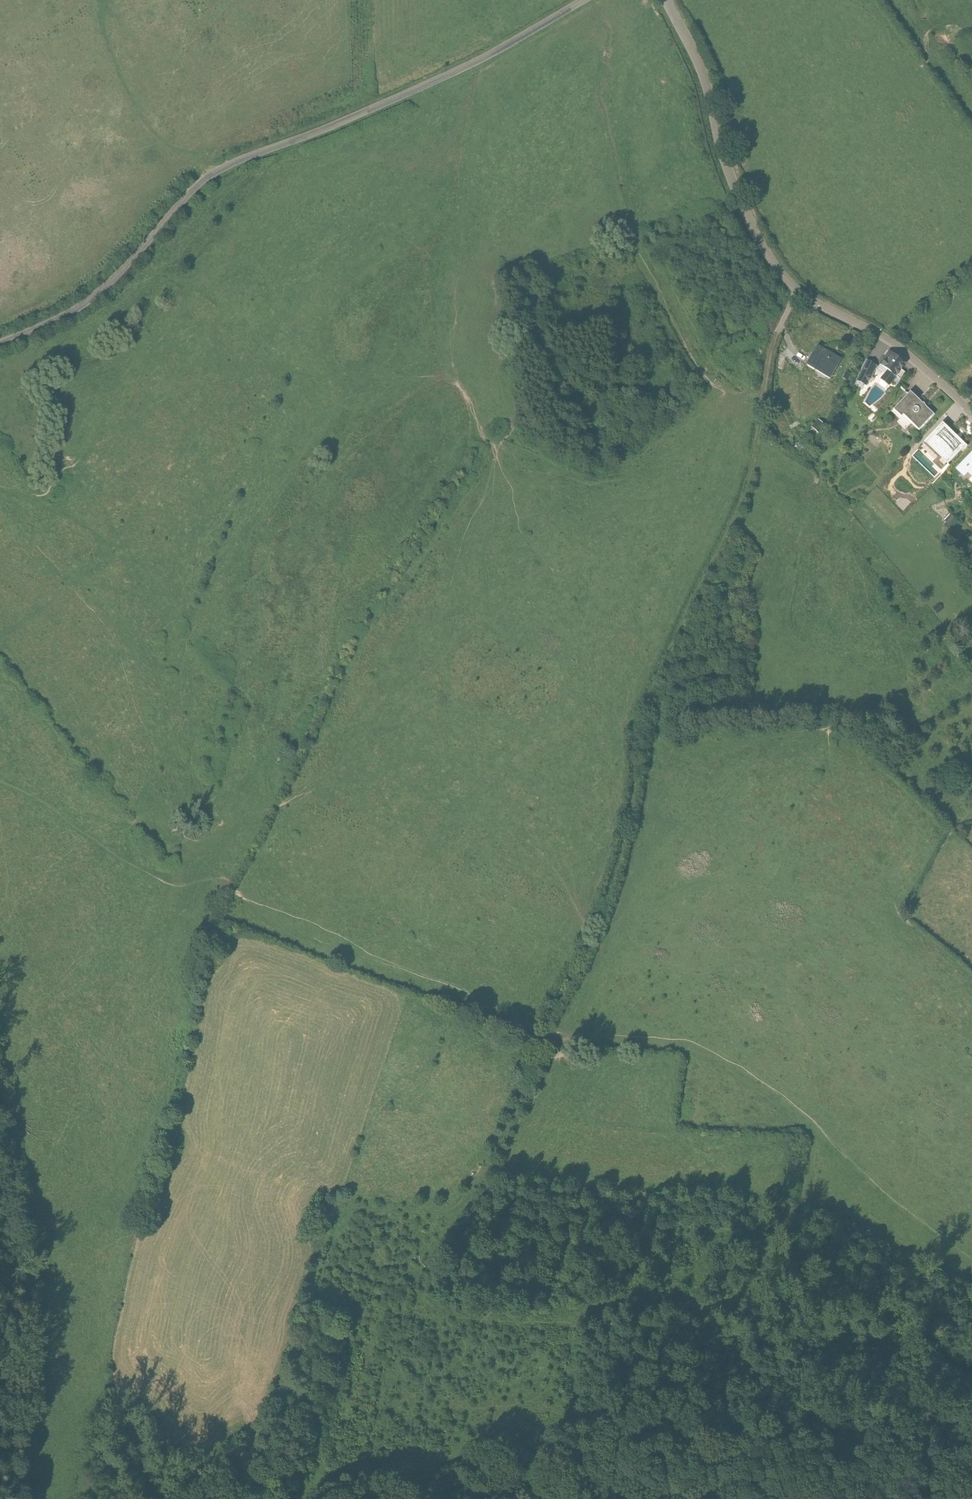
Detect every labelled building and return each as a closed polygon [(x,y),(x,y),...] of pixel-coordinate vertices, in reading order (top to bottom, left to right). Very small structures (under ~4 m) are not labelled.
[(806,366),(816,371),(830,379),(841,359),(817,346),(806,366)] [(890,351),(884,359),(880,364),(888,370),(881,379),(889,386),(896,377),(899,379),(905,372),(901,369),(905,363),(890,351)] [(866,360),(856,381),(867,386),(877,366),(866,360)] [(855,372),(848,368),(843,377),(850,381),(855,372)] [(911,391),(904,399),(894,409),(902,417),(904,415),(919,430),(934,414),(926,406),(924,402),(921,404),(919,406),(916,403),(919,399),(911,391)] [(820,419),(814,425),(820,431),(825,425),(820,419)] [(942,422),(922,443),(937,456),(933,461),(941,469),(961,447),(962,449),(966,445),(942,422)] [(956,470),(964,477),(968,473),(971,477),(971,453),(956,470)] [(950,526),(957,519),(949,512),(943,519),(950,526)] [(954,644),(963,642),(961,633),(952,635),(954,644)]
